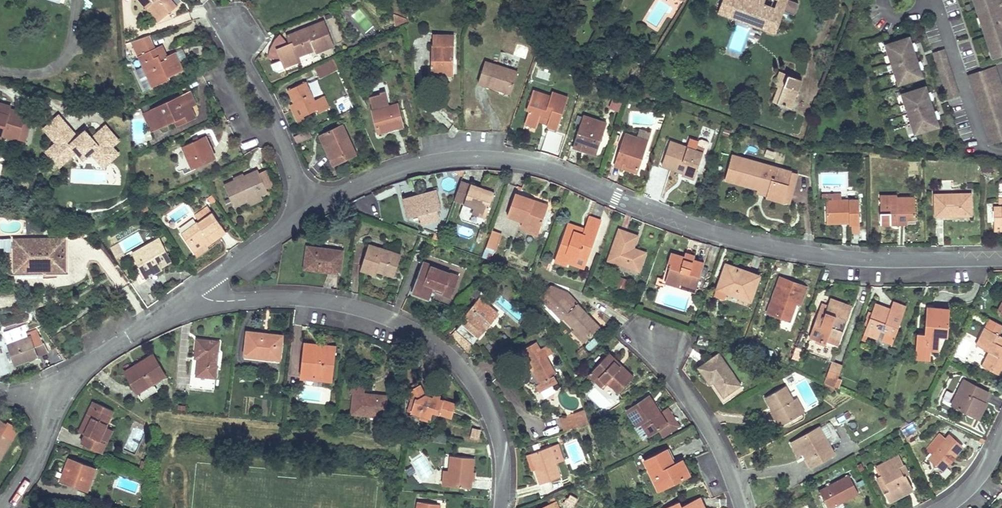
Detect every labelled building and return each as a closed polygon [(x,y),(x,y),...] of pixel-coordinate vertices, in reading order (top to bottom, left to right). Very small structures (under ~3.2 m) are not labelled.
[(176,6),(171,0),(140,0),(158,22),(176,6)] [(748,0),(723,0),(719,13),(741,20),(748,0)] [(788,0),(748,0),(741,20),(776,33),(788,0)] [(975,13),(976,13),(980,22),(983,32),(982,33),(989,53),(994,51),(997,58),(1001,56),(1001,0),(970,0),(975,13)] [(407,19),(394,15),(396,25),(408,21),(407,19)] [(334,46),(324,21),(286,36),(289,44),(288,45),(287,46),(286,47),(285,48),(284,49),(284,50),(283,51),(283,53),(282,54),(282,55),(282,58),(282,60),(282,62),(283,64),(284,67),(300,61),(298,56),(314,50),(315,53),(334,46)] [(289,44),(279,33),(274,39),(268,50),(267,58),(282,58),(282,55),(282,54),(283,53),(283,51),(284,50),(284,49),(285,48),(286,47),(287,46),(288,45),(289,44)] [(432,44),(431,74),(454,75),(454,35),(440,35),(434,35),(433,45),(432,44)] [(149,36),(131,42),(138,56),(155,48),(149,36)] [(907,42),(884,50),(897,88),(920,80),(918,74),(915,67),(912,56),(909,48),(907,42)] [(167,55),(161,44),(155,48),(161,61),(167,58),(166,56),(167,55)] [(155,48),(138,56),(153,87),(169,79),(168,77),(183,69),(175,52),(167,55),(166,56),(167,58),(161,61),(155,48)] [(997,58),(994,51),(989,53),(987,54),(989,61),(997,58)] [(333,57),(314,66),(320,78),(338,69),(333,57)] [(512,91),(518,72),(485,62),(478,83),(499,89),(500,87),(512,91)] [(966,78),(991,146),(1001,142),(1001,93),(993,68),(966,78)] [(777,104),(791,109),(802,79),(788,74),(777,104)] [(305,82),(288,90),(295,104),(297,103),(304,117),(318,110),(319,113),(329,108),(324,96),(314,101),(305,82)] [(380,94),(369,96),(378,132),(387,129),(387,126),(401,123),(399,112),(397,104),(389,106),(385,91),(380,92),(380,94)] [(537,101),(540,93),(533,91),(531,99),(537,101)] [(901,99),(914,137),(937,129),(935,123),(932,115),(929,105),(926,96),(924,91),(901,99)] [(191,92),(185,95),(190,105),(196,103),(191,92)] [(557,129),(568,98),(552,92),(551,96),(540,93),(537,101),(531,99),(527,109),(529,110),(525,123),(537,127),(539,120),(540,117),(549,120),(548,123),(547,126),(557,129)] [(185,95),(151,110),(149,108),(149,105),(148,103),(141,106),(144,113),(143,114),(151,131),(179,118),(181,123),(195,117),(185,95)] [(298,119),(304,117),(297,103),(295,104),(296,106),(292,108),(298,119)] [(1,136),(9,108),(0,105),(0,135),(1,136)] [(405,110),(399,112),(401,123),(402,126),(409,124),(405,110)] [(40,128),(53,143),(44,152),(57,169),(75,154),(82,161),(89,154),(103,168),(119,154),(114,146),(118,141),(105,123),(90,137),(83,128),(77,134),(58,113),(40,128)] [(607,123),(583,115),(572,147),(580,150),(582,144),(586,145),(585,148),(597,152),(607,123)] [(402,126),(401,123),(387,126),(387,129),(388,133),(403,129),(402,126)] [(356,155),(342,125),(319,136),(330,158),(333,156),(337,164),(356,155)] [(639,129),(637,138),(648,142),(651,133),(639,129)] [(637,138),(625,133),(614,165),(622,168),(624,162),(627,163),(626,166),(639,170),(648,142),(637,138)] [(215,158),(205,136),(173,151),(184,173),(215,158)] [(703,153),(695,150),(698,142),(690,139),(687,147),(670,141),(662,162),(680,169),(681,166),(684,168),(682,172),(682,174),(694,178),(703,153)] [(707,142),(702,140),(699,140),(698,142),(695,150),(703,153),(705,154),(709,144),(707,142)] [(597,152),(585,148),(586,145),(582,144),(580,150),(596,155),(597,152)] [(791,171),(731,155),(725,180),(758,189),(768,191),(767,195),(766,197),(783,202),(791,171)] [(639,170),(626,166),(627,163),(624,162),(622,168),(638,173),(639,170)] [(680,169),(662,162),(661,165),(682,172),(684,168),(681,166),(680,169)] [(260,195),(268,191),(266,188),(259,173),(258,170),(243,177),(244,179),(238,181),(237,179),(224,186),(233,207),(247,201),(249,205),(262,199),(260,195)] [(266,170),(259,173),(266,188),(273,185),(266,170)] [(797,173),(791,171),(783,202),(789,203),(797,173)] [(461,181),(456,196),(465,200),(470,184),(461,181)] [(494,193),(470,184),(465,200),(460,215),(462,220),(482,227),(494,193)] [(436,190),(402,200),(407,217),(419,214),(422,223),(440,218),(437,209),(441,208),(436,190)] [(534,200),(515,194),(507,216),(522,221),(521,226),(528,229),(527,231),(538,235),(547,208),(533,203),(534,200)] [(936,216),(971,215),(970,194),(935,195),(936,216)] [(216,200),(212,195),(207,199),(210,204),(216,200)] [(905,198),(897,198),(897,196),(880,196),(880,224),(893,224),(893,220),(897,219),(897,224),(907,224),(907,219),(915,219),(915,207),(905,207),(905,198)] [(915,207),(915,198),(905,198),(905,207),(915,207)] [(841,200),(826,201),(827,223),(842,222),(842,220),(849,220),(849,224),(859,223),(859,200),(841,200)] [(994,207),(994,225),(1001,225),(1001,207),(994,207)] [(198,222),(181,234),(194,251),(209,240),(211,242),(226,231),(213,213),(199,224),(198,222)] [(419,214),(407,217),(408,221),(417,218),(418,224),(422,223),(419,214)] [(587,259),(601,221),(589,216),(584,229),(583,234),(566,228),(555,260),(567,264),(568,262),(571,253),(587,259)] [(566,228),(583,234),(584,229),(568,223),(566,228)] [(492,227),(486,246),(494,249),(501,230),(492,227)] [(619,230),(608,260),(639,271),(644,255),(632,251),(633,248),(637,236),(619,230)] [(434,232),(432,239),(440,242),(442,234),(434,232)] [(171,261),(159,238),(126,256),(137,275),(139,274),(142,279),(146,277),(145,275),(171,261)] [(65,239),(15,240),(15,271),(27,271),(27,266),(53,266),(54,270),(65,270),(65,239)] [(209,240),(194,251),(197,256),(209,247),(207,245),(211,242),(209,240)] [(368,245),(362,266),(377,271),(378,271),(379,268),(395,273),(401,256),(368,245)] [(319,270),(339,273),(342,252),(307,247),(305,264),(320,266),(319,270)] [(584,268),(587,259),(571,253),(568,262),(584,268)] [(684,258),(670,253),(662,281),(691,289),(690,292),(695,293),(704,264),(693,261),(684,258)] [(423,262),(412,291),(430,298),(433,288),(436,289),(435,291),(451,297),(459,277),(438,269),(438,268),(423,262)] [(717,289),(750,301),(759,276),(726,264),(717,289)] [(53,266),(27,266),(27,271),(15,271),(15,275),(65,274),(65,270),(54,270),(53,266)] [(362,266),(361,269),(376,274),(377,271),(362,266)] [(394,276),(395,273),(379,268),(378,271),(394,276)] [(147,277),(133,287),(148,307),(162,297),(147,277)] [(806,287),(780,277),(767,313),(789,321),(796,303),(800,304),(806,287)] [(691,289),(662,281),(661,283),(690,292),(691,289)] [(568,294),(551,286),(540,297),(550,308),(562,297),(563,298),(565,295),(566,296),(568,294)] [(56,294),(36,299),(38,306),(57,301),(56,294)] [(577,304),(568,294),(566,296),(565,295),(563,298),(562,297),(550,308),(562,320),(563,318),(575,330),(585,341),(600,327),(577,304)] [(1,306),(17,306),(17,296),(1,297),(1,306)] [(498,315),(479,298),(465,315),(467,317),(456,330),(473,345),(498,315)] [(852,306),(840,302),(839,304),(829,301),(827,305),(824,315),(818,313),(808,339),(810,340),(806,350),(830,359),(835,345),(838,346),(842,334),(852,306)] [(895,336),(906,306),(893,301),(890,309),(875,303),(864,333),(868,335),(878,338),(880,330),(895,336)] [(827,305),(821,303),(818,313),(824,315),(827,305)] [(950,309),(927,308),(925,334),(917,334),(915,354),(930,356),(931,350),(939,351),(940,336),(948,337),(950,309)] [(989,319),(976,346),(989,352),(982,366),(1001,375),(1001,373),(1001,337),(998,335),(1001,326),(989,319)] [(25,325),(15,328),(17,334),(27,330),(25,325)] [(4,332),(5,338),(17,334),(15,328),(4,332)] [(473,345),(456,330),(452,334),(469,349),(473,345)] [(583,343),(585,341),(575,330),(573,332),(583,343)] [(895,336),(880,330),(878,338),(892,344),(895,336)] [(47,352),(38,334),(36,331),(27,334),(28,338),(8,345),(15,364),(28,359),(47,352)] [(282,336),(247,332),(244,355),(280,359),(282,336)] [(710,338),(700,335),(697,344),(707,347),(710,338)] [(215,377),(219,342),(197,340),(195,358),(198,358),(197,375),(191,375),(190,385),(214,388),(215,377)] [(546,360),(545,360),(544,358),(552,354),(547,345),(539,350),(535,342),(524,349),(528,356),(525,358),(529,364),(530,364),(527,374),(531,376),(530,382),(538,385),(542,391),(558,382),(549,366),(549,365),(550,364),(550,363),(550,362),(550,361),(549,361),(549,360),(548,360),(547,360),(546,360)] [(318,345),(304,344),(300,377),(332,381),(336,352),(317,349),(318,345)] [(634,377),(609,353),(588,375),(601,387),(607,381),(619,393),(634,377)] [(165,375),(153,354),(136,365),(137,367),(126,374),(137,392),(153,382),(165,375)] [(718,355),(699,368),(709,383),(713,381),(723,396),(740,385),(718,355)] [(827,378),(836,381),(837,378),(840,371),(839,370),(841,366),(832,363),(827,378)] [(137,367),(136,365),(125,372),(126,374),(137,367)] [(982,401),(987,391),(965,380),(952,406),(974,417),(982,401)] [(153,382),(137,392),(138,395),(154,385),(153,382)] [(834,387),(824,384),(822,389),(832,392),(834,387)] [(351,413),(384,417),(386,397),(365,394),(365,386),(351,385),(350,393),(354,393),(351,413)] [(438,395),(437,395),(436,395),(435,395),(434,396),(433,397),(433,398),(425,395),(423,392),(420,385),(410,390),(415,399),(411,412),(431,418),(433,412),(452,418),(456,404),(439,400),(439,398),(439,397),(439,396),(438,395)] [(765,397),(781,425),(801,414),(793,400),(785,386),(765,397)] [(645,438),(667,423),(649,396),(627,410),(645,438)] [(793,400),(801,414),(804,412),(796,398),(793,400)] [(982,401),(974,417),(978,419),(987,403),(982,401)] [(111,416),(91,406),(79,431),(106,444),(112,431),(105,427),(111,416)] [(575,413),(560,418),(564,431),(579,426),(575,413)] [(962,447),(957,442),(957,440),(955,440),(949,436),(946,439),(943,425),(927,450),(912,456),(930,459),(933,461),(934,467),(940,467),(943,470),(962,447)] [(811,467),(834,454),(819,427),(796,441),(803,453),(811,467)] [(12,440),(0,433),(0,459),(12,440)] [(471,434),(470,443),(479,444),(480,435),(471,434)] [(104,447),(106,444),(94,438),(92,441),(104,447)] [(803,453),(796,441),(791,444),(798,455),(803,453)] [(541,483),(561,476),(550,447),(531,453),(536,468),(541,483)] [(659,490),(689,475),(682,460),(674,464),(667,450),(644,461),(659,490)] [(532,470),(536,468),(531,453),(527,455),(532,470)] [(903,475),(901,471),(906,469),(899,455),(877,467),(881,475),(877,477),(889,501),(913,489),(905,474),(903,475)] [(448,486),(471,488),(472,479),(469,479),(470,473),(473,473),(474,458),(451,456),(450,471),(448,486)] [(414,461),(421,474),(429,470),(421,457),(414,461)] [(96,468),(68,458),(60,480),(88,490),(96,468)] [(828,507),(831,507),(859,493),(848,474),(832,483),(830,478),(817,485),(828,507)] [(577,498),(568,494),(563,505),(570,507),(572,507),(577,498)] [(667,507),(702,507),(697,499),(682,507),(679,502),(667,507)]
